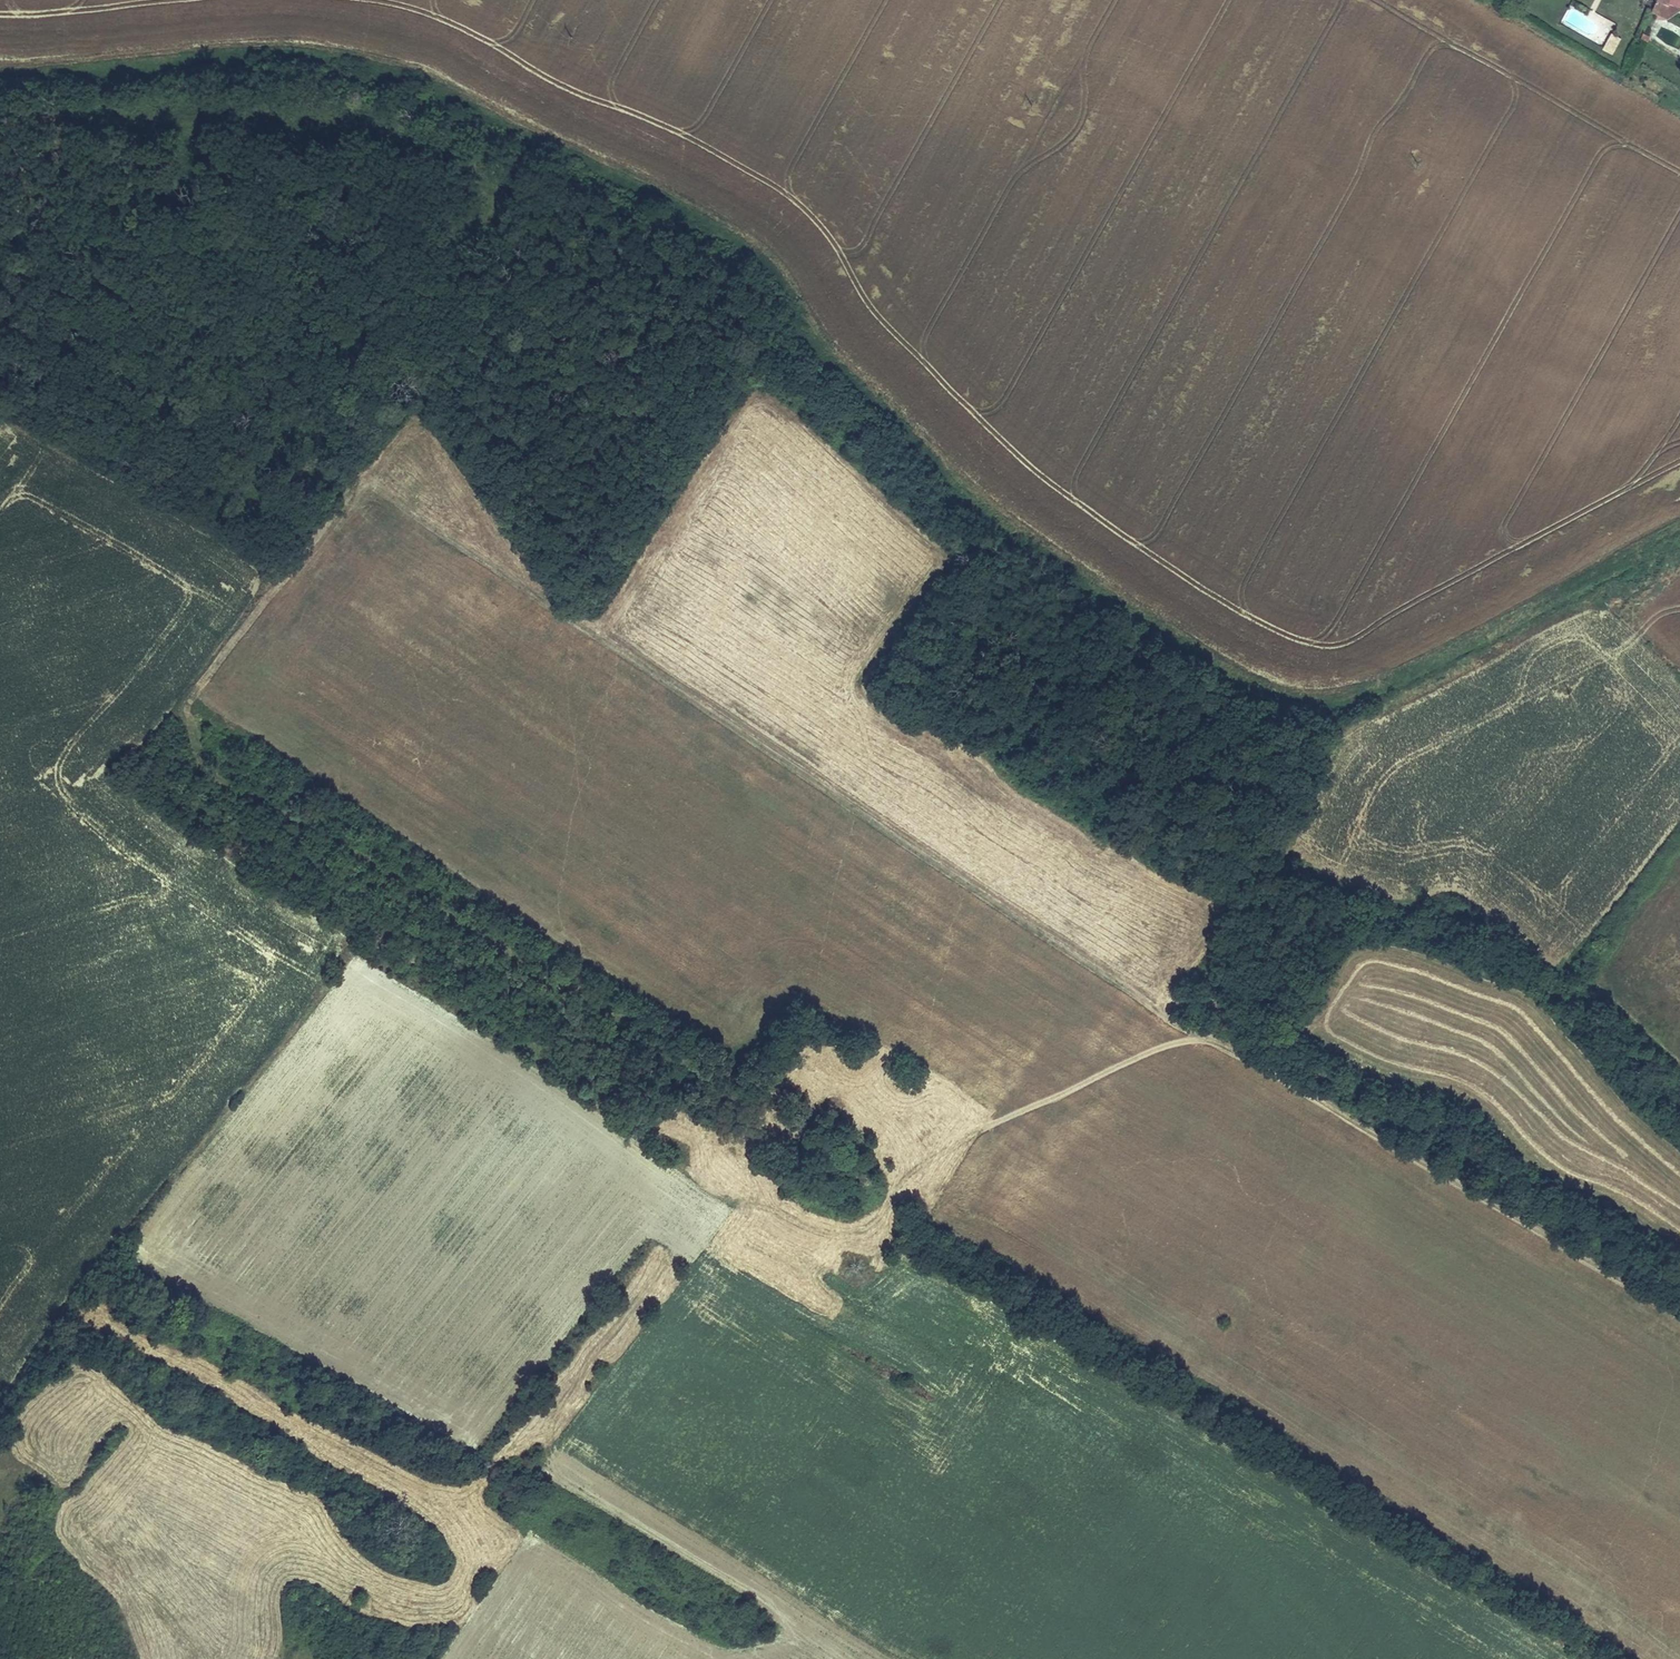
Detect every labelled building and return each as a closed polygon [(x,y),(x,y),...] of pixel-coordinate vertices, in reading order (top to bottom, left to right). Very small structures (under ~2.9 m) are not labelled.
[(1679,9),(1658,0),(1656,0),(1652,11),(1657,13),(1657,12),(1668,17),(1679,9)] [(1679,9),(1679,8),(1669,3),(1669,2),(1670,0),(1658,0),(1679,9)] [(1649,39),(1650,36),(1643,33),(1642,35),(1641,37),(1648,41),(1649,39)] [(1614,50),(1621,38),(1612,34),(1605,45),(1614,50)] [(1614,50),(1605,45),(1603,49),(1612,54),(1614,50)]
